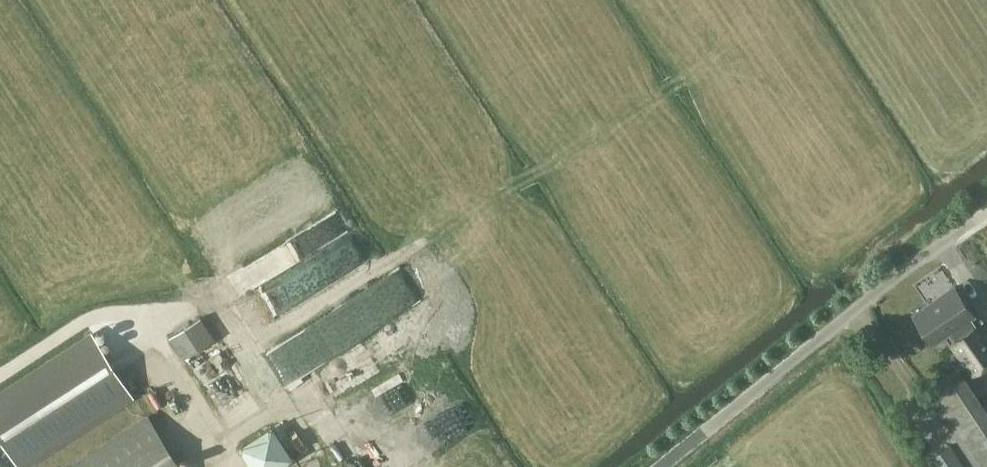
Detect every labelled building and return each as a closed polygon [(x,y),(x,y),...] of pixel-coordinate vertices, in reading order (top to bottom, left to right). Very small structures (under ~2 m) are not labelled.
[(311,371),(266,279),(240,291),(285,383),(311,371)] [(951,341),(972,372),(986,362),(986,336),(978,323),(975,325),(968,316),(973,313),(954,285),(914,312),(933,340),(948,330),(954,339),(951,341)] [(259,407),(198,314),(169,333),(230,426),(259,407)] [(359,384),(426,342),(413,322),(346,364),(359,384)] [(131,393),(92,335),(0,395),(0,438),(19,466),(131,393)] [(138,374),(155,400),(179,385),(162,358),(138,374)] [(986,464),(986,424),(951,371),(926,389),(979,466),(983,466),(986,464)] [(146,417),(69,466),(179,466),(146,417)] [(256,466),(269,466),(294,452),(275,422),(242,443),(256,466)] [(947,447),(929,460),(933,466),(961,466),(947,447)]
